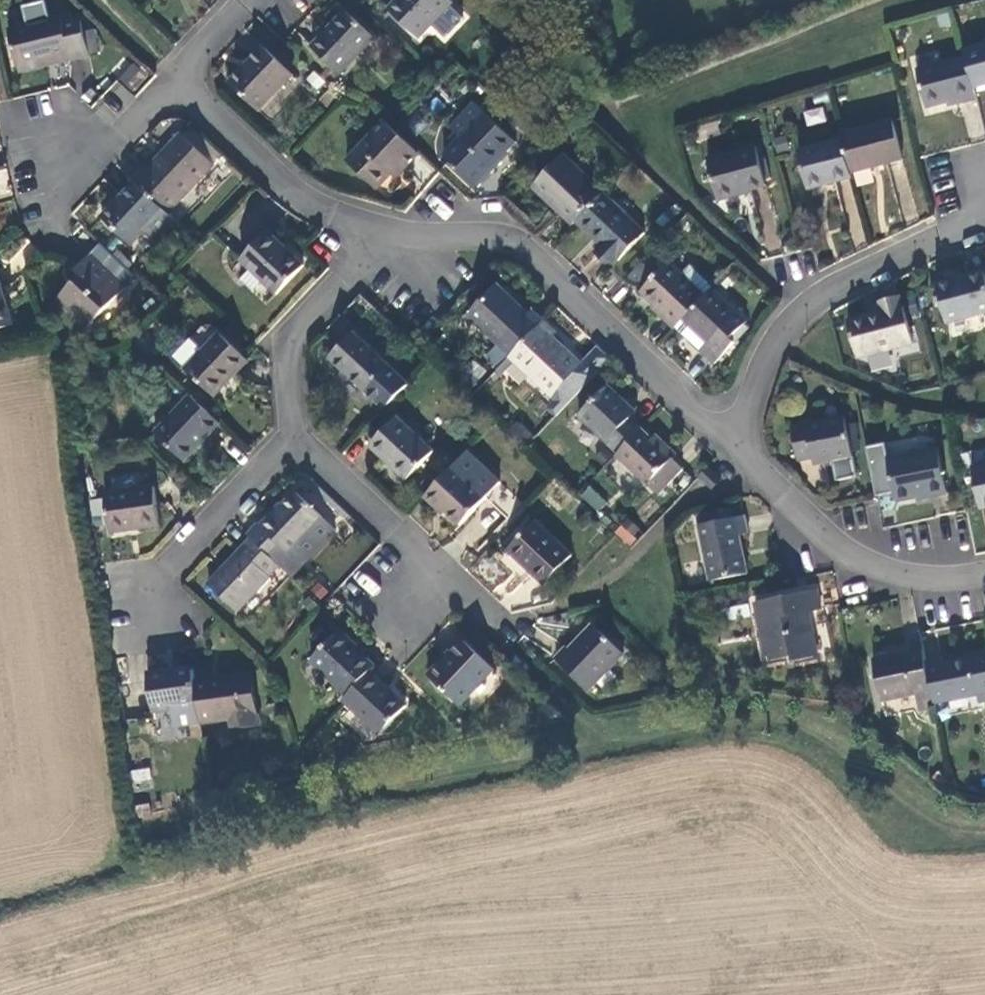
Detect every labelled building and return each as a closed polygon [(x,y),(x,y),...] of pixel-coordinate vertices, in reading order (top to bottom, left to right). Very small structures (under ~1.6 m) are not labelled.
[(389,10),(419,39),(431,26),(451,5),(453,3),(450,0),(398,0),(389,10)] [(463,17),(451,5),(431,26),(443,38),(463,17)] [(347,11),(312,48),(340,74),(375,39),(347,11)] [(71,14),(9,29),(18,68),(54,59),(55,64),(72,60),(90,55),(81,21),(74,22),(71,14)] [(965,58),(974,89),(984,86),(984,44),(964,50),(965,58)] [(293,76),(264,47),(229,84),(259,112),(293,76)] [(960,103),(977,98),(974,89),(965,58),(917,70),(927,108),(959,99),(960,103)] [(118,81),(139,92),(151,71),(130,60),(118,81)] [(456,145),(485,113),(475,104),(451,129),(456,133),(450,140),(456,145)] [(823,107),(803,110),(805,125),(825,122),(823,107)] [(491,168),(516,142),(485,113),(456,145),(445,156),(478,187),(494,170),(491,168)] [(843,140),(851,174),(904,160),(893,121),(841,135),(843,140)] [(404,170),(419,154),(393,129),(385,122),(348,162),(377,190),(400,166),(404,170)] [(143,167),(131,180),(135,183),(164,211),(167,213),(213,165),(181,134),(147,171),(143,167)] [(809,189),(852,178),(851,174),(843,140),(799,152),(809,189)] [(767,186),(756,147),(708,160),(719,200),(740,195),(739,193),(767,186)] [(533,188),(573,226),(577,222),(603,194),(604,194),(564,156),(533,188)] [(0,170),(0,196),(10,195),(7,169),(0,170)] [(164,211),(135,183),(103,218),(131,245),(145,231),(164,211)] [(603,194),(577,222),(603,247),(595,254),(610,269),(618,261),(645,234),(603,194)] [(167,213),(164,211),(145,231),(157,241),(176,221),(167,213)] [(241,261),(277,295),(304,266),(269,232),(241,261)] [(12,273),(39,258),(28,237),(0,252),(12,273)] [(134,275),(111,253),(101,264),(125,287),(134,275)] [(101,264),(91,255),(74,272),(80,277),(58,300),(88,328),(126,288),(125,287),(101,264)] [(664,317),(676,328),(683,320),(712,290),(714,288),(691,266),(682,275),(669,263),(641,292),(666,315),(664,317)] [(937,284),(940,296),(936,297),(938,304),(942,303),(947,323),(984,313),(984,272),(937,284)] [(500,368),(510,358),(544,322),(532,312),(529,315),(498,286),(469,316),(500,346),(489,357),(500,368)] [(712,290),(683,320),(709,344),(702,352),(715,364),(735,343),(732,339),(745,324),(747,323),(712,290)] [(8,326),(0,297),(0,329),(8,326)] [(903,307),(899,297),(880,301),(883,312),(848,321),(858,358),(913,344),(904,307),(903,307)] [(709,344),(683,320),(676,328),(702,352),(709,344)] [(556,335),(544,322),(510,358),(553,398),(583,366),(553,338),(556,335)] [(749,328),(745,324),(732,339),(735,343),(749,328)] [(330,358),(385,410),(409,385),(354,333),(330,358)] [(186,371),(215,398),(248,362),(220,334),(186,371)] [(619,453),(642,429),(631,418),(618,407),(623,401),(608,387),(580,416),(619,453)] [(184,462),(220,424),(191,396),(155,434),(184,462)] [(636,413),(623,401),(618,407),(631,418),(636,413)] [(857,477),(853,457),(845,416),(792,428),(798,460),(813,457),(831,453),(833,461),(837,481),(857,477)] [(371,446),(407,481),(434,452),(398,418),(371,446)] [(653,439),(642,429),(619,453),(617,456),(659,496),(684,469),(673,458),(653,439)] [(653,439),(673,458),(677,454),(657,435),(653,439)] [(930,496),(947,492),(938,450),(888,460),(896,500),(930,493),(930,496)] [(469,452),(426,498),(438,510),(441,507),(461,526),(486,499),(501,483),(469,452)] [(831,453),(813,457),(815,465),(833,461),(831,453)] [(981,509),(984,508),(984,466),(973,469),(981,509)] [(722,480),(708,468),(700,477),(713,489),(722,480)] [(501,483),(486,499),(508,520),(523,504),(501,483)] [(588,485),(579,495),(597,511),(606,502),(588,485)] [(105,494),(111,534),(160,527),(154,487),(105,494)] [(259,524),(248,536),(252,540),(279,565),(291,576),(335,529),(296,493),(275,515),(273,513),(261,526),(259,524)] [(710,582),(748,574),(740,536),(749,534),(746,516),(699,525),(710,582)] [(627,545),(641,532),(627,517),(613,531),(627,545)] [(537,523),(509,552),(545,586),(573,556),(537,523)] [(279,565),(252,540),(209,585),(237,612),(270,577),(269,576),(279,565)] [(821,610),(817,590),(756,603),(767,662),(792,657),(793,662),(817,656),(808,613),(821,610)] [(751,616),(748,606),(728,609),(730,620),(751,616)] [(567,648),(557,660),(590,691),(625,654),(594,626),(570,651),(567,648)] [(314,642),(322,650),(334,638),(326,630),(314,642)] [(370,673),(375,667),(339,633),(334,638),(322,650),(311,662),(348,696),(370,673)] [(443,661),(428,676),(460,706),(495,670),(465,642),(445,663),(443,661)] [(934,704),(926,663),(923,650),(873,660),(881,701),(916,694),(919,712),(935,709),(934,704)] [(942,663),(942,660),(926,663),(934,704),(977,696),(979,703),(984,702),(984,650),(969,653),(970,657),(942,663)] [(195,682),(194,670),(177,672),(176,669),(148,673),(154,712),(173,709),(176,728),(201,724),(195,682)] [(406,707),(370,673),(348,696),(343,701),(380,735),(406,707)] [(252,674),(195,682),(201,724),(230,720),(241,718),(243,729),(259,726),(252,674)] [(241,718),(230,720),(231,730),(243,729),(241,718)] [(134,787),(152,784),(149,766),(131,769),(134,787)]
